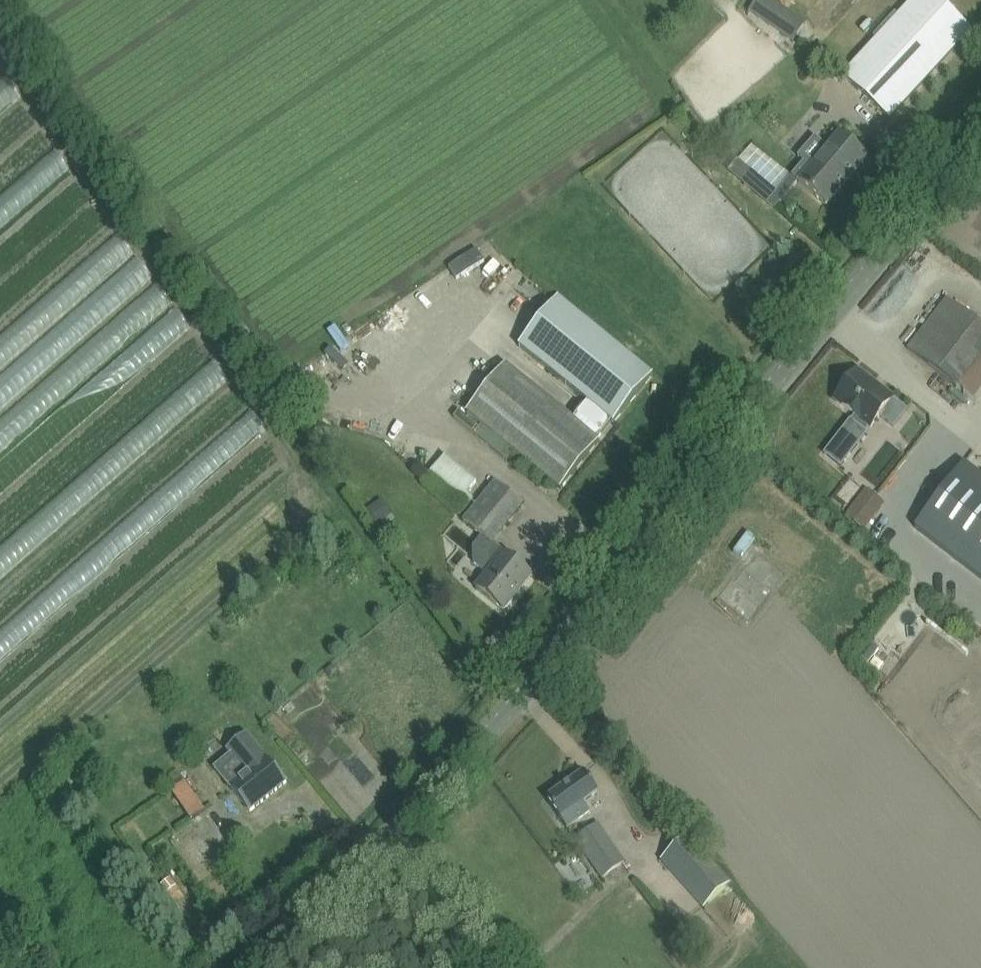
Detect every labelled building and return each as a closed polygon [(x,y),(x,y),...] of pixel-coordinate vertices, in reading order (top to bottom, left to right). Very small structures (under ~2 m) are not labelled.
[(814,25),(772,0),(765,0),(755,18),(802,46),(814,25)] [(938,0),(912,0),(842,76),(889,119),(971,30),(938,0)] [(798,182),(826,205),(867,157),(840,133),(798,182)] [(792,178),(752,145),(738,162),(778,194),(792,178)] [(611,421),(613,423),(653,375),(558,298),(518,347),(587,403),(572,421),(504,365),(466,413),(560,489),(599,441),(596,439),(611,421)] [(908,349),(975,401),(980,394),(980,325),(947,298),(908,349)] [(309,367),(341,347),(320,312),(288,332),(309,367)] [(857,370),(834,399),(870,427),(879,416),(893,428),(907,409),(893,398),(857,370)] [(866,433),(853,424),(854,423),(850,420),(825,454),(827,456),(827,455),(841,466),(866,433)] [(444,456),(431,473),(462,498),(463,498),(469,503),(474,498),(467,492),(475,482),(444,456)] [(965,464),(915,528),(980,579),(980,476),(965,464)] [(495,482),(463,521),(482,537),(491,544),(492,543),(523,505),(495,482)] [(871,519),(852,505),(845,513),(865,528),(871,519)] [(482,537),(473,547),(473,564),(486,574),(476,588),(504,611),(532,576),(499,548),(492,543),(491,544),(482,537)] [(862,661),(869,671),(884,659),(876,650),(862,661)] [(231,754),(214,768),(250,812),(266,798),(286,782),(246,734),(227,750),(231,754)] [(584,772),(547,799),(567,828),(590,811),(583,803),(598,792),(584,772)] [(185,781),(171,790),(191,820),(205,811),(185,781)] [(598,824),(575,840),(602,878),(625,862),(598,824)] [(687,836),(661,860),(704,907),(730,883),(687,836)]
